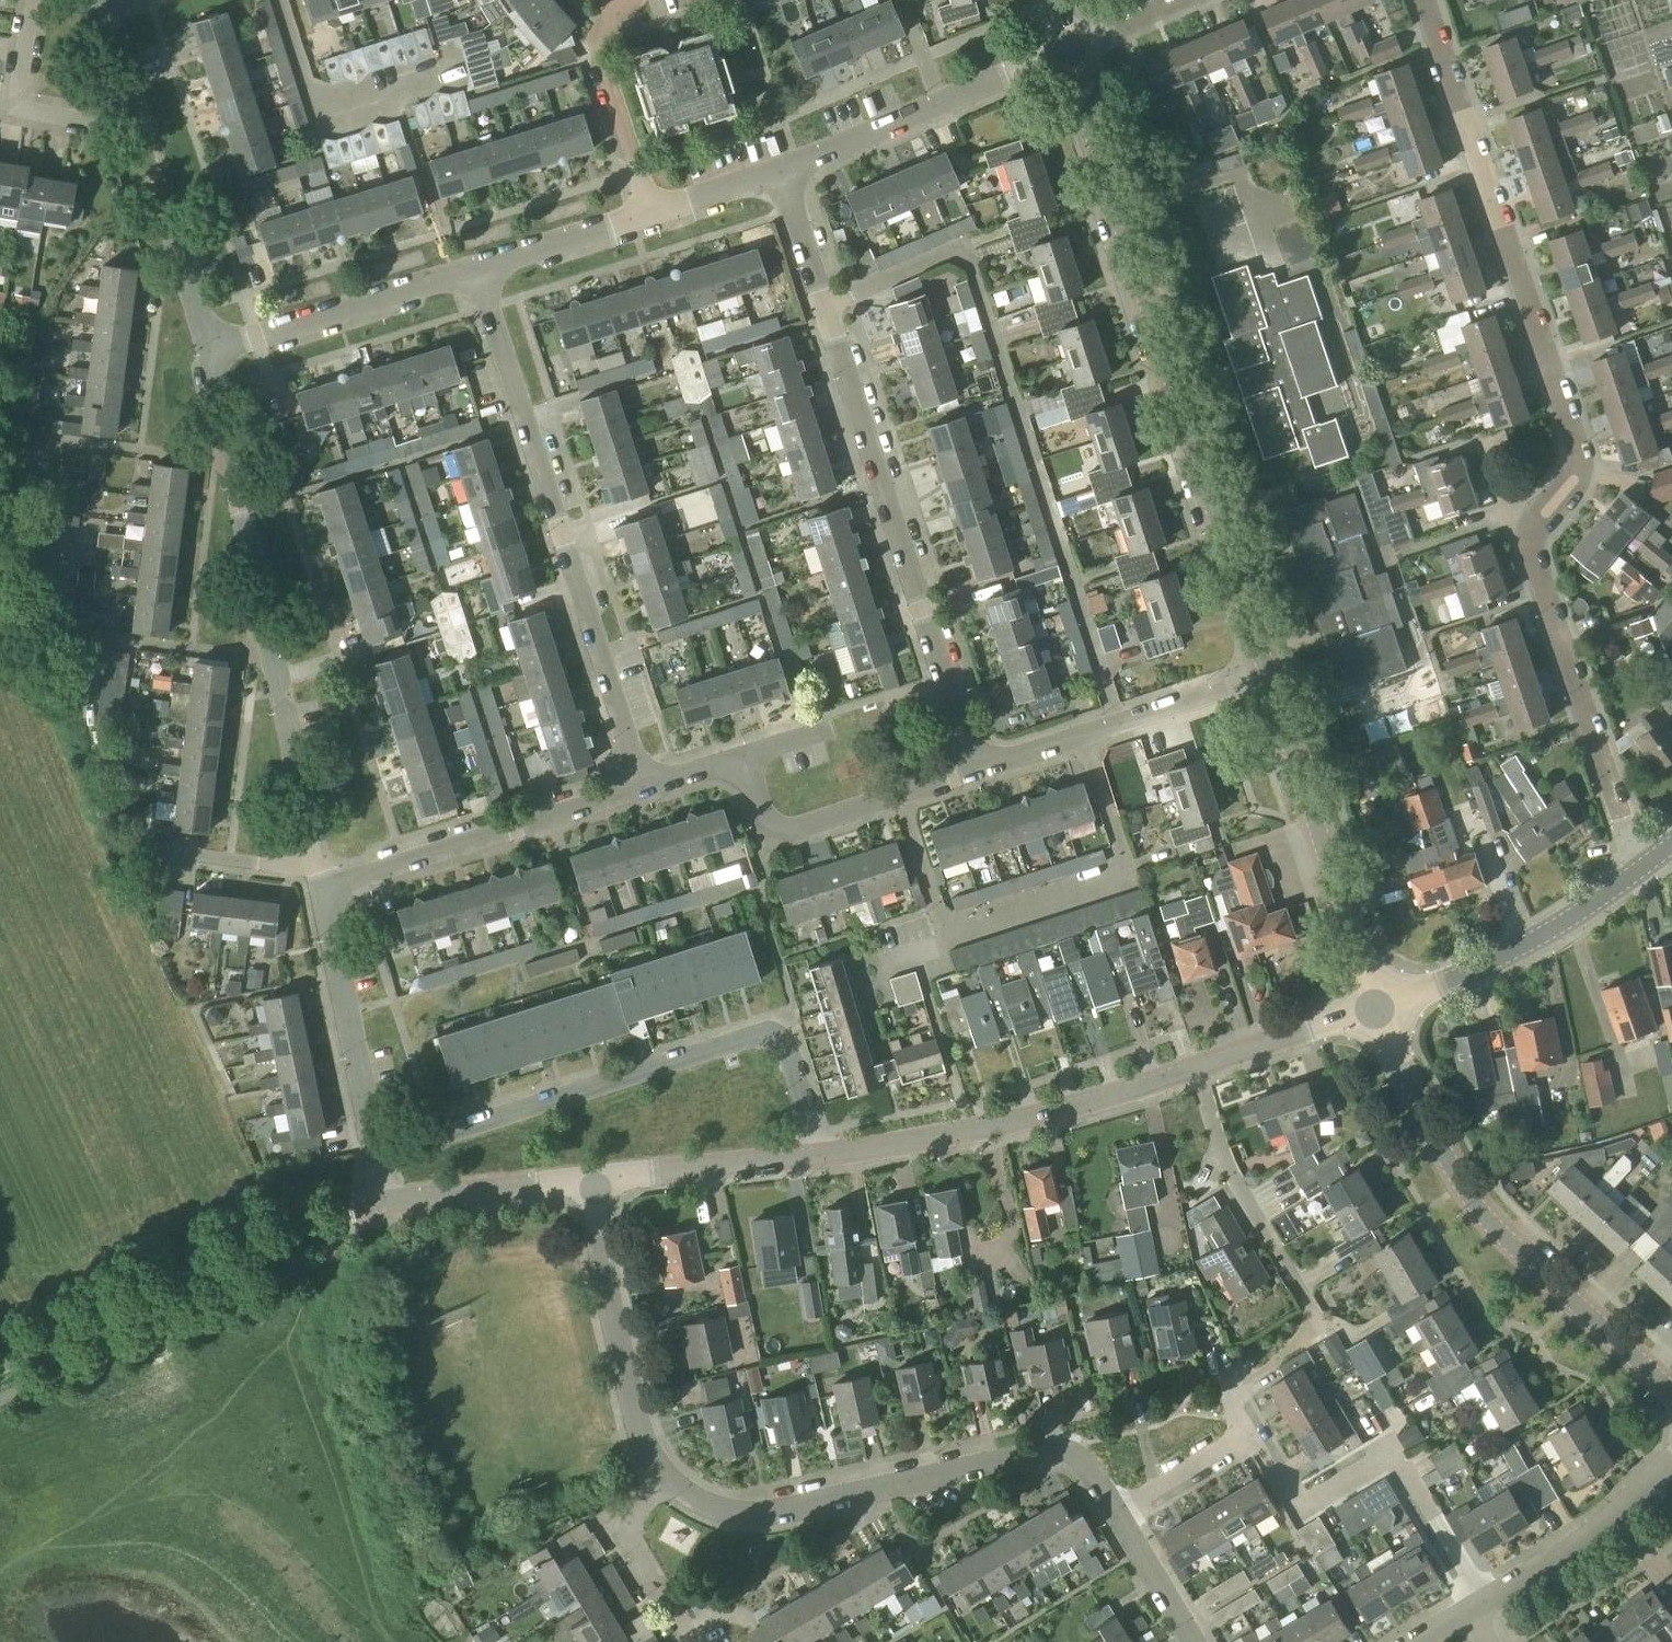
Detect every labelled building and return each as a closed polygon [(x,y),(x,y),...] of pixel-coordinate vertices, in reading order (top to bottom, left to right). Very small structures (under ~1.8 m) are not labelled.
[(269,0),(265,0),(255,3),(263,29),(276,24),(269,0)] [(337,15),(332,0),(304,0),(311,23),(325,19),(327,25),(333,27),(340,25),(336,15),(337,15)] [(362,7),(360,0),(332,0),(337,15),(362,7)] [(443,11),(440,0),(425,0),(430,15),(443,11)] [(524,0),(476,0),(480,6),(489,24),(506,13),(524,0)] [(555,7),(549,0),(524,0),(506,13),(517,26),(514,29),(512,32),(518,39),(555,7)] [(863,11),(878,45),(903,34),(888,0),(863,11)] [(950,3),(936,8),(942,25),(978,14),(974,0),(949,0),(950,3)] [(1327,22),(1317,0),(1292,0),(1289,1),(1303,32),(1327,22)] [(1356,23),(1346,0),(1317,0),(1327,22),(1338,17),(1351,47),(1356,44),(1357,44),(1357,43),(1363,40),(1362,37),(1369,34),(1363,20),(1362,21),(1362,20),(1356,23)] [(1359,8),(1375,1),(1375,0),(1346,0),(1356,23),(1362,20),(1362,21),(1363,20),(1365,19),(1359,8)] [(1300,48),(1308,44),(1303,32),(1289,1),(1264,12),(1277,43),(1293,36),(1299,49),(1300,48)] [(1580,4),(1578,5),(1563,10),(1567,24),(1585,17),(1580,4)] [(1529,5),(1513,11),(1518,25),(1534,19),(1529,5)] [(555,7),(518,39),(524,46),(527,45),(530,42),(543,55),(574,45),(569,29),(572,26),(555,7)] [(854,55),(878,45),(863,11),(839,22),(854,55)] [(199,50),(234,39),(226,13),(191,24),(199,50)] [(451,40),(453,38),(446,15),(431,19),(439,44),(451,40)] [(1220,31),(1233,62),(1258,51),(1244,20),(1220,31)] [(854,55),(839,22),(815,32),(830,66),(844,60),(845,62),(846,63),(847,64),(849,64),(851,64),(853,63),(854,62),(855,58),(854,55)] [(263,29),(271,54),(285,49),(276,24),(263,29)] [(408,66),(419,56),(432,52),(425,28),(399,36),(402,47),(408,66)] [(464,63),(489,56),(481,30),(453,38),(451,40),(461,51),(464,63)] [(718,58),(709,30),(707,31),(708,31),(679,40),(678,43),(674,41),(665,44),(662,48),(660,47),(631,55),(631,54),(629,55),(638,83),(635,84),(645,117),(649,116),(656,138),(658,138),(658,137),(687,128),(685,123),(702,117),(708,134),(707,134),(707,136),(740,128),(740,126),(739,127),(728,92),(732,90),(721,57),(718,58)] [(1238,73),(1233,62),(1220,31),(1195,41),(1209,72),(1224,66),(1229,79),(1231,78),(1245,109),(1252,106),(1238,73)] [(806,77),(830,66),(815,32),(791,43),(806,77)] [(1357,44),(1356,44),(1363,59),(1370,56),(1374,65),(1403,52),(1396,36),(1374,46),(1369,34),(1362,37),(1363,40),(1357,43),(1357,44)] [(408,66),(402,47),(399,36),(374,44),(381,68),(394,64),(408,66)] [(1552,53),(1555,52),(1553,45),(1535,51),(1533,47),(1520,51),(1516,38),(1484,49),(1493,75),(1525,64),(1537,59),(1552,53)] [(207,75),(242,64),(234,39),(199,50),(207,75)] [(1555,61),(1572,55),(1570,47),(1567,40),(1553,45),(1555,52),(1552,53),(1555,61)] [(1194,78),(1209,72),(1195,41),(1171,52),(1184,83),(1189,95),(1204,127),(1211,124),(1198,92),(1200,91),(1194,78)] [(1315,63),(1314,59),(1322,56),(1315,41),(1308,44),(1300,48),(1308,66),(1315,63)] [(369,72),(381,68),(374,44),(348,52),(358,82),(369,72)] [(271,54),(280,79),(293,75),(285,49),(271,54)] [(358,82),(348,52),(322,60),(330,84),(343,80),(358,82)] [(1160,93),(1184,83),(1171,52),(1146,63),(1160,93)] [(1537,59),(1539,67),(1555,61),(1552,53),(1537,59)] [(489,56),(464,63),(468,76),(466,91),(497,82),(489,56)] [(1329,73),(1322,56),(1314,59),(1315,63),(1308,66),(1314,80),(1304,84),(1305,87),(1292,93),(1296,103),(1326,91),(1320,77),(1329,73)] [(215,100),(250,89),(242,64),(207,75),(215,100)] [(1525,64),(1493,75),(1502,100),(1534,89),(1525,64)] [(1385,101),(1418,90),(1409,65),(1377,76),(1385,100),(1385,101)] [(540,78),(544,91),(570,83),(567,69),(540,78)] [(1238,73),(1252,106),(1260,103),(1245,71),(1238,73)] [(301,100),(293,75),(280,79),(284,94),(288,104),(301,100)] [(519,98),(544,91),(540,78),(515,85),(519,98)] [(490,93),(494,106),(519,98),(515,85),(490,93)] [(218,127),(258,114),(250,89),(215,100),(223,123),(220,125),(218,127)] [(470,114),(466,100),(463,90),(449,94),(435,92),(444,123),(470,115),(470,114)] [(1394,126),(1426,115),(1418,90),(1385,101),(1385,100),(1373,105),(1371,98),(1351,104),(1354,112),(1357,111),(1360,119),(1375,114),(1375,115),(1388,110),(1394,126)] [(418,130),(444,123),(435,92),(424,102),(410,106),(418,130)] [(470,114),(494,106),(490,93),(466,100),(470,114)] [(1196,130),(1204,127),(1189,95),(1182,98),(1196,130)] [(1271,101),(1277,116),(1287,105),(1283,95),(1271,101)] [(301,100),(288,104),(288,105),(283,107),(291,131),(295,129),(309,125),(301,100)] [(1354,112),(1351,104),(1337,110),(1342,125),(1360,119),(1357,111),(1354,112)] [(1517,146),(1550,135),(1562,131),(1564,138),(1580,133),(1577,125),(1580,124),(1577,117),(1560,122),(1559,118),(1545,123),(1541,109),(1509,120),(1517,146)] [(1577,125),(1580,133),(1598,127),(1598,126),(1595,119),(1593,111),(1577,117),(1580,124),(1577,125)] [(226,152),(266,139),(258,114),(218,127),(218,130),(218,131),(218,132),(219,134),(221,135),(223,135),(226,135),(231,149),(227,151),(226,152)] [(555,122),(566,157),(591,149),(580,114),(555,122)] [(1671,138),(1671,114),(1661,119),(1669,139),(1671,138)] [(1402,150),(1435,140),(1426,115),(1394,126),(1402,150)] [(1595,119),(1598,126),(1605,124),(1603,116),(1595,119)] [(405,145),(405,142),(398,120),(384,124),(370,122),(369,123),(379,153),(398,147),(405,145)] [(567,160),(566,157),(555,122),(530,130),(541,165),(555,160),(557,164),(559,164),(560,165),(561,165),(563,165),(565,164),(566,163),(567,161),(567,160)] [(353,161),(379,153),(369,123),(359,132),(345,136),(353,161)] [(317,151),(309,125),(295,129),(304,155),(317,151)] [(1203,151),(1212,147),(1204,129),(1195,133),(1203,151)] [(517,172),(541,165),(530,130),(504,138),(516,176),(517,172)] [(1526,171),(1558,160),(1550,135),(1517,146),(1526,171)] [(328,169),(353,161),(345,136),(334,140),(318,138),(328,169)] [(516,178),(516,176),(504,138),(479,146),(490,181),(504,176),(508,180),(510,181),(512,181),(513,180),(515,180),(516,178)] [(226,152),(225,154),(226,156),(228,159),(231,160),(234,160),(239,176),(275,165),(266,139),(226,152)] [(1435,140),(1402,150),(1390,154),(1392,163),(1392,164),(1405,160),(1411,176),(1443,165),(1435,140)] [(1011,191),(1046,179),(1037,152),(1024,156),(1019,141),(983,152),(989,169),(1003,165),(1011,191)] [(388,183),(399,217),(421,210),(410,178),(418,175),(408,142),(405,142),(405,145),(398,147),(408,177),(388,183)] [(454,154),(465,189),(490,181),(479,146),(454,154)] [(1374,169),(1392,163),(1390,154),(1388,147),(1372,153),(1375,161),(1372,162),(1374,169)] [(933,197),(958,186),(943,152),(919,163),(933,197)] [(1220,174),(1247,165),(1242,152),(1216,161),(1220,174)] [(1359,174),(1374,169),(1372,162),(1375,161),(1372,153),(1354,159),(1359,174)] [(440,197),(465,189),(454,154),(429,162),(440,197)] [(320,156),(296,163),(300,176),(324,169),(320,156)] [(1534,195),(1566,184),(1558,160),(1526,171),(1534,195)] [(1594,175),(1597,183),(1615,177),(1610,161),(1594,166),(1597,174),(1594,175)] [(26,174),(27,167),(1,162),(0,168),(0,218),(17,220),(26,174)] [(274,184),(300,176),(296,163),(270,171),(274,184)] [(909,208),(933,197),(919,163),(894,173),(909,208)] [(1594,175),(1597,174),(1594,166),(1576,172),(1581,189),(1597,183),(1594,175)] [(274,184),(270,171),(243,179),(248,193),(274,184)] [(894,173),(870,184),(885,218),(909,208),(894,173)] [(40,233),(43,219),(49,178),(26,174),(17,220),(15,229),(40,233)] [(49,178),(43,219),(75,225),(79,224),(81,220),(83,209),(81,205),(78,202),(71,201),(74,183),(49,178)] [(1010,237),(1047,226),(1042,211),(1055,207),(1046,179),(1011,191),(1020,216),(1004,221),(1010,237)] [(373,225),(399,217),(388,183),(362,191),(373,225)] [(860,229),(885,218),(870,184),(846,195),(860,229)] [(1566,184),(1534,195),(1543,221),(1575,210),(1566,184)] [(1415,231),(1461,215),(1452,190),(1420,201),(1425,217),(1412,221),(1412,224),(1395,229),(1397,237),(1400,236),(1403,244),(1418,239),(1415,231)] [(370,227),(373,225),(362,191),(336,199),(347,234),(359,230),(361,233),(361,234),(363,235),(365,236),(366,236),(368,235),(370,233),(371,230),(370,227)] [(1326,196),(1331,216),(1351,211),(1346,191),(1326,196)] [(345,234),(347,234),(336,199),(310,208),(321,242),(334,238),(336,242),(337,243),(339,243),(341,243),(342,243),(343,242),(345,241),(345,240),(345,237),(345,234)] [(295,250),(321,242),(310,208),(284,216),(295,250)] [(1437,251),(1469,240),(1461,215),(1415,231),(1418,239),(1418,241),(1432,236),(1437,251)] [(268,259),(295,250),(284,216),(257,224),(268,259)] [(971,216),(946,227),(952,239),(976,229),(971,216)] [(1038,275),(1073,264),(1064,235),(1051,239),(1047,226),(1010,237),(1015,254),(1030,249),(1038,275)] [(946,227),(922,237),(928,250),(952,239),(946,227)] [(1385,250),(1403,244),(1400,236),(1397,237),(1395,229),(1380,234),(1385,250)] [(1582,230),(1550,242),(1559,267),(1604,252),(1601,244),(1600,240),(1587,244),(1582,230)] [(1634,232),(1616,239),(1619,246),(1622,245),(1624,253),(1639,248),(1634,232)] [(1379,243),(1376,234),(1366,238),(1369,247),(1379,243)] [(922,237),(898,247),(904,260),(928,250),(922,237)] [(1606,259),(1624,253),(1622,245),(1619,246),(1616,239),(1601,244),(1604,252),(1559,267),(1568,292),(1600,281),(1594,265),(1607,261),(1606,259)] [(1446,277),(1478,265),(1469,240),(1437,251),(1442,266),(1429,271),(1429,273),(1434,281),(1446,277)] [(904,260),(898,247),(873,258),(869,249),(857,254),(867,276),(904,260)] [(729,256),(740,291),(766,283),(754,248),(729,256)] [(715,300),(740,291),(729,256),(704,264),(715,300)] [(690,308),(715,300),(704,264),(681,272),(678,270),(690,308)] [(1037,322),(1074,310),(1069,295),(1082,290),(1073,264),(1038,275),(1047,301),(1032,305),(1037,322)] [(80,285),(79,295),(98,298),(99,293),(132,297),(136,270),(102,265),(100,287),(80,285)] [(1253,280),(1248,265),(1213,277),(1233,337),(1225,340),(1235,371),(1239,370),(1248,397),(1245,398),(1265,459),(1308,444),(1316,467),(1349,456),(1336,418),(1316,425),(1306,396),(1338,385),(1316,321),(1323,319),(1308,275),(1279,285),(1274,272),(1253,280)] [(1478,265),(1446,277),(1454,302),(1486,290),(1478,265)] [(690,308),(678,270),(676,268),(674,268),(672,268),(670,269),(669,270),(669,272),(668,274),(669,276),(655,281),(654,281),(665,316),(690,308)] [(1418,286),(1415,287),(1418,295),(1436,288),(1434,281),(1429,273),(1415,278),(1418,286)] [(654,281),(655,281),(653,278),(652,277),(649,276),(648,276),(646,277),(644,278),(644,279),(643,281),(644,284),(629,289),(640,324),(665,316),(654,281)] [(1403,300),(1418,295),(1415,287),(1418,286),(1415,278),(1397,284),(1403,300)] [(961,310),(975,306),(967,281),(953,285),(961,310)] [(1608,306),(1608,305),(1600,281),(1568,292),(1576,317),(1608,306)] [(1651,282),(1633,288),(1635,296),(1638,295),(1641,303),(1657,298),(1651,282)] [(1638,295),(1635,296),(1633,288),(1617,294),(1620,301),(1623,309),(1641,303),(1638,295)] [(629,289),(604,297),(615,332),(640,324),(629,289)] [(31,292),(29,305),(37,306),(39,293),(31,292)] [(76,312),(75,323),(95,325),(95,321),(129,325),(132,297),(99,293),(98,298),(96,315),(76,312)] [(896,331),(932,320),(923,294),(888,306),(896,331)] [(14,295),(13,306),(26,308),(28,297),(14,295)] [(1352,296),(1346,298),(1350,309),(1356,307),(1352,296)] [(604,297),(580,305),(579,305),(590,340),(615,332),(604,297)] [(579,305),(580,305),(578,302),(576,300),(574,300),(572,300),(571,300),(569,302),(568,304),(568,309),(553,314),(565,349),(590,340),(579,305)] [(1608,306),(1576,317),(1585,342),(1617,331),(1612,316),(1623,311),(1623,309),(1620,301),(1608,305),(1608,306)] [(969,335),(983,331),(975,306),(961,310),(969,335)] [(1065,359),(1100,348),(1091,319),(1078,323),(1074,310),(1037,322),(1042,338),(1057,333),(1065,359)] [(730,346),(755,338),(751,325),(747,326),(744,316),(730,320),(733,330),(726,333),(730,346)] [(1472,353),(1504,341),(1495,316),(1463,327),(1467,339),(1454,343),(1456,349),(1423,360),(1426,368),(1460,356),(1472,353)] [(751,325),(755,338),(781,330),(776,317),(751,325)] [(904,356),(940,345),(932,320),(896,331),(889,334),(893,344),(899,342),(904,356)] [(73,339),(71,350),(91,353),(92,348),(125,352),(129,325),(95,321),(95,325),(93,342),(73,339)] [(1390,467),(1402,463),(1356,327),(1343,332),(1390,467)] [(977,360),(991,356),(983,331),(969,335),(977,360)] [(730,346),(726,333),(700,341),(704,354),(730,346)] [(761,373),(801,360),(801,359),(795,361),(787,336),(733,354),(737,367),(756,360),(761,373)] [(1480,377),(1512,366),(1504,341),(1472,353),(1480,377)] [(912,381),(948,370),(940,345),(904,356),(898,358),(901,369),(908,367),(912,381)] [(423,354),(434,389),(459,380),(448,346),(423,354)] [(69,366),(68,377),(88,380),(89,375),(122,380),(125,352),(92,348),(91,353),(89,370),(69,366)] [(1100,348),(1065,359),(1073,384),(1059,389),(1064,405),(1101,393),(1096,379),(1109,375),(1100,348)] [(670,359),(674,373),(688,369),(682,350),(670,359)] [(697,351),(682,350),(688,369),(701,365),(697,351)] [(1601,388),(1633,377),(1624,352),(1592,363),(1601,388)] [(433,389),(434,389),(423,354),(398,362),(409,397),(420,393),(424,406),(436,402),(433,389)] [(1666,374),(1671,372),(1671,355),(1658,360),(1660,368),(1663,367),(1666,374)] [(626,364),(630,377),(655,369),(651,356),(626,364)] [(991,356),(977,360),(981,371),(994,367),(991,356)] [(1460,356),(1426,368),(1428,376),(1462,364),(1460,356)] [(768,398),(809,385),(803,386),(799,371),(804,370),(801,360),(761,373),(768,398)] [(1648,381),(1666,374),(1663,367),(1660,368),(1658,360),(1642,365),(1648,381)] [(408,397),(409,397),(398,362),(376,369),(371,366),(384,405),(395,401),(400,416),(412,412),(408,397)] [(384,405),(371,366),(369,364),(367,364),(365,364),(364,365),(363,366),(361,367),(361,369),(362,374),(348,378),(348,379),(359,413),(370,409),(374,422),(386,418),(383,405),(384,405)] [(605,385),(630,377),(626,364),(601,372),(605,385)] [(694,386),(706,382),(701,365),(688,369),(694,386)] [(1476,406),(1521,391),(1512,366),(1480,377),(1486,393),(1473,397),(1473,399),(1476,406)] [(694,386),(688,369),(674,373),(680,390),(694,386)] [(948,370),(912,381),(921,407),(956,395),(948,370)] [(348,379),(348,378),(346,374),(345,373),(344,372),(342,372),(339,372),(337,374),(336,376),(336,377),(337,382),(323,387),(334,421),(345,418),(349,433),(362,429),(358,413),(359,413),(348,379)] [(605,385),(601,372),(574,380),(579,394),(605,385)] [(65,394),(64,405),(85,407),(85,403),(119,407),(122,380),(89,375),(88,380),(86,397),(65,394)] [(1609,413),(1641,402),(1633,377),(1601,388),(1609,413)] [(700,403),(710,395),(706,382),(694,386),(700,403)] [(776,423),(811,411),(806,396),(812,395),(809,385),(768,398),(776,423)] [(684,403),(699,404),(700,403),(694,386),(680,390),(684,403)] [(308,430),(334,421),(323,387),(297,395),(308,430)] [(615,390),(579,402),(586,423),(622,412),(615,390)] [(1521,391),(1476,406),(1473,399),(1459,404),(1461,411),(1458,412),(1461,420),(1479,414),(1479,416),(1492,411),(1497,427),(1530,416),(1521,391)] [(1106,408),(1101,393),(1064,405),(1064,406),(1041,413),(1045,426),(1068,419),(1069,422),(1084,417),(1092,443),(1127,432),(1118,404),(1106,408)] [(1618,438),(1663,423),(1660,414),(1659,411),(1646,416),(1641,402),(1609,413),(1618,438)] [(62,421),(60,432),(81,435),(82,431),(115,436),(119,407),(85,403),(85,407),(83,424),(62,421)] [(992,407),(1000,433),(1014,428),(1006,403),(992,407)] [(1446,425),(1461,420),(1458,412),(1461,411),(1459,404),(1440,410),(1446,425)] [(1666,430),(1671,428),(1671,410),(1660,414),(1663,423),(1666,430)] [(784,448),(819,437),(811,411),(776,423),(784,448)] [(593,445),(628,433),(622,412),(586,423),(593,445)] [(715,442),(728,438),(720,413),(706,417),(715,442)] [(936,453),(971,442),(963,416),(927,428),(936,453)] [(451,442),(481,432),(477,419),(447,429),(451,442)] [(687,423),(691,436),(705,432),(700,419),(687,423)] [(1618,438),(1626,463),(1636,460),(1641,474),(1671,463),(1671,457),(1669,447),(1658,451),(1653,436),(1666,432),(1666,430),(1663,423),(1618,438)] [(1022,453),(1014,428),(1000,433),(1008,458),(1022,453)] [(426,450),(451,442),(447,429),(422,437),(426,450)] [(719,478),(705,432),(691,436),(695,448),(684,452),(695,486),(719,478)] [(1091,490),(1128,478),(1124,463),(1136,459),(1127,432),(1092,443),(1101,468),(1086,473),(1091,490)] [(600,466),(635,454),(628,433),(593,445),(600,466)] [(401,458),(426,450),(422,437),(397,445),(401,458)] [(792,473),(827,462),(819,437),(784,448),(792,473)] [(723,467),(736,463),(728,438),(715,442),(723,467)] [(460,476),(496,465),(488,439),(452,451),(460,476)] [(944,478),(979,467),(971,442),(936,453),(944,478)] [(376,466),(401,458),(397,445),(372,453),(376,466)] [(85,467),(86,456),(62,452),(61,464),(85,467)] [(351,474),(376,466),(372,453),(347,461),(351,474)] [(1030,478),(1022,453),(1008,458),(1016,483),(1030,478)] [(635,454),(600,466),(603,477),(597,479),(600,489),(607,487),(612,503),(647,492),(642,476),(648,474),(645,463),(639,466),(635,454)] [(1461,455),(1440,463),(1438,457),(1414,465),(1421,486),(1422,486),(1426,496),(1470,481),(1461,455)] [(324,483),(351,474),(347,461),(319,469),(324,483)] [(412,492),(426,487),(418,462),(404,466),(412,492)] [(827,462),(792,473),(800,498),(835,487),(827,462)] [(731,492),(744,488),(736,463),(723,467),(731,492)] [(83,479),(85,467),(61,464),(59,476),(83,479)] [(130,484),(129,495),(151,497),(151,492),(184,496),(188,469),(154,465),(152,486),(130,484)] [(468,501),(509,488),(509,487),(504,489),(496,465),(460,476),(468,501)] [(952,504),(987,492),(979,467),(944,478),(952,504)] [(393,497),(406,493),(398,468),(385,472),(393,497)] [(1671,499),(1671,468),(1654,474),(1663,502),(1671,499)] [(1384,517),(1378,499),(1377,499),(1369,473),(1357,477),(1380,547),(1391,543),(1392,549),(1394,548),(1384,517)] [(82,491),(83,479),(59,476),(58,488),(82,491)] [(1025,508),(1038,503),(1030,478),(1016,483),(1025,508)] [(1119,527),(1154,516),(1145,487),(1133,491),(1128,478),(1091,490),(1096,506),(1111,501),(1119,527)] [(1407,502),(1410,509),(1427,503),(1427,504),(1440,500),(1446,517),(1478,506),(1470,481),(1426,496),(1422,486),(1421,486),(1422,489),(1408,493),(1410,501),(1407,502)] [(325,520),(360,508),(352,482),(316,494),(316,493),(310,495),(313,505),(320,504),(325,520)] [(420,517),(434,512),(426,487),(412,492),(420,517)] [(81,503),(82,491),(58,488),(57,500),(81,503)] [(476,526),(512,515),(507,499),(512,497),(509,488),(468,501),(476,526)] [(127,511),(126,522),(147,524),(148,520),(181,524),(184,496),(151,492),(151,497),(148,514),(127,511)] [(711,497),(719,522),(732,518),(724,492),(723,492),(711,497)] [(960,528),(995,517),(987,492),(952,504),(960,528)] [(1666,540),(1654,530),(1660,522),(1624,492),(1606,513),(1633,535),(1633,534),(1641,541),(1641,542),(1643,543),(1647,538),(1660,548),(1666,540)] [(401,523),(415,519),(406,493),(393,497),(401,523)] [(1369,533),(1356,493),(1328,502),(1327,498),(1283,512),(1287,524),(1291,522),(1293,530),(1289,532),(1301,566),(1299,566),(1335,680),(1351,674),(1355,686),(1373,680),(1373,681),(1406,671),(1393,630),(1403,627),(1392,591),(1394,590),(1388,571),(1375,576),(1362,535),(1369,533)] [(1407,502),(1410,501),(1408,493),(1389,499),(1388,496),(1378,499),(1384,517),(1405,510),(1410,509),(1407,502)] [(79,515),(81,503),(57,500),(55,512),(79,515)] [(1046,529),(1038,503),(1025,508),(1029,522),(1020,524),(1024,537),(1033,534),(1033,533),(1046,529)] [(851,534),(851,533),(846,518),(851,517),(848,507),(843,508),(807,519),(815,545),(851,534)] [(326,547),(369,533),(360,508),(325,520),(332,543),(326,545),(326,547)] [(1384,517),(1394,548),(1415,541),(1405,510),(1384,517)] [(78,527),(79,515),(55,512),(54,523),(55,524),(78,527)] [(428,542),(442,537),(434,512),(420,517),(428,542)] [(1616,555),(1633,535),(1606,513),(1590,533),(1616,555)] [(484,551),(520,540),(512,515),(476,526),(484,551)] [(621,554),(663,541),(655,515),(613,529),(616,539),(622,537),(627,551),(621,553),(621,554)] [(1119,574),(1155,562),(1151,547),(1163,543),(1154,516),(1119,527),(1127,552),(1113,557),(1119,574)] [(968,554),(1004,542),(995,517),(960,528),(953,531),(956,541),(963,539),(968,554)] [(727,548),(740,543),(732,518),(719,522),(727,548)] [(409,549),(423,544),(415,519),(401,523),(409,549)] [(97,532),(95,547),(122,550),(122,549),(144,551),(144,547),(177,551),(181,524),(148,520),(147,524),(145,541),(124,539),(124,535),(97,532)] [(754,564),(767,560),(757,527),(743,532),(754,564)] [(1058,565),(1046,529),(1033,533),(1033,534),(1040,557),(1031,560),(1035,572),(1058,565)] [(859,559),(859,558),(854,544),(859,542),(856,532),(851,533),(851,534),(815,545),(823,570),(859,559)] [(341,570),(377,558),(369,533),(326,547),(329,556),(336,553),(341,570)] [(1599,576),(1616,555),(1590,533),(1572,554),(1582,562),(1577,569),(1593,583),(1599,576)] [(1467,579),(1499,568),(1491,543),(1481,546),(1477,534),(1441,546),(1446,560),(1459,556),(1467,579)] [(437,567),(450,563),(442,537),(428,542),(437,567)] [(1655,553),(1660,548),(1647,538),(1643,543),(1641,542),(1637,548),(1653,561),(1658,555),(1655,553)] [(492,576),(528,564),(520,540),(484,551),(492,576)] [(636,577),(671,566),(663,541),(621,554),(624,564),(631,561),(636,577)] [(1004,542),(968,554),(961,556),(964,566),(971,564),(976,579),(1012,568),(1004,542)] [(740,543),(727,548),(735,573),(748,568),(740,543)] [(417,573),(431,569),(423,544),(409,549),(417,573)] [(120,566),(119,577),(140,579),(141,575),(174,579),(177,551),(144,547),(144,551),(142,569),(120,566)] [(1660,548),(1655,553),(1658,555),(1653,561),(1664,571),(1665,572),(1671,563),(1671,557),(1660,548)] [(831,595),(867,584),(862,568),(867,567),(864,556),(859,558),(859,559),(823,570),(831,595)] [(349,595),(385,583),(377,558),(341,570),(349,595)] [(688,560),(671,566),(636,577),(644,602),(679,591),(675,577),(686,573),(691,571),(688,560)] [(762,589),(775,585),(767,560),(754,564),(762,589)] [(1653,605),(1663,592),(1626,561),(1616,574),(1628,585),(1623,591),(1637,603),(1642,596),(1653,605)] [(1147,612),(1182,600),(1172,572),(1160,576),(1155,562),(1119,574),(1124,590),(1138,585),(1147,612)] [(1665,572),(1664,571),(1663,573),(1671,579),(1671,563),(1665,572)] [(528,564),(492,576),(501,602),(537,590),(528,564)] [(988,627),(1036,611),(1026,614),(1023,602),(1032,599),(1029,588),(1062,577),(1058,565),(1035,572),(1016,578),(1019,589),(983,600),(991,623),(988,627)] [(748,568),(735,573),(743,598),(756,594),(748,568)] [(1455,583),(1457,592),(1458,596),(1465,619),(1490,611),(1487,601),(1508,594),(1499,568),(1467,579),(1455,583)] [(93,573),(78,572),(76,586),(91,588),(93,573)] [(117,593),(115,604),(137,606),(137,602),(171,606),(174,579),(141,575),(140,579),(138,596),(117,593)] [(1457,592),(1455,583),(1453,576),(1434,582),(1437,589),(1440,589),(1442,596),(1457,592)] [(1422,595),(1419,587),(1417,579),(1406,583),(1407,587),(1411,598),(1422,595)] [(1440,589),(1437,589),(1434,582),(1419,587),(1422,595),(1411,598),(1413,607),(1442,596),(1440,589)] [(393,608),(402,605),(402,604),(393,607),(385,583),(349,595),(358,620),(393,608)] [(867,584),(831,595),(839,620),(875,609),(867,584)] [(770,614),(783,610),(775,585),(762,589),(770,614)] [(679,591),(644,602),(652,628),(688,616),(679,591)] [(448,611),(442,592),(441,592),(429,601),(434,615),(448,611)] [(448,611),(461,607),(457,593),(442,592),(448,611)] [(1671,641),(1671,594),(1653,618),(1665,649),(1671,641)] [(757,599),(733,606),(737,620),(762,612),(757,599)] [(1182,600),(1147,612),(1155,637),(1140,641),(1146,659),(1183,647),(1177,630),(1190,626),(1182,600)] [(1064,630),(1077,626),(1069,601),(1056,605),(1059,617),(1064,630)] [(115,621),(113,631),(133,634),(134,631),(167,635),(171,606),(137,602),(137,606),(135,623),(115,621)] [(393,608),(358,620),(366,646),(402,634),(396,618),(406,615),(402,605),(393,608)] [(733,606),(708,615),(712,628),(737,620),(733,606)] [(454,628),(466,624),(461,607),(448,611),(454,628)] [(847,645),(882,634),(875,609),(839,620),(847,645)] [(778,639),(791,635),(783,610),(770,614),(778,639)] [(439,632),(454,628),(448,611),(434,615),(439,632)] [(517,648),(552,637),(544,611),(509,623),(517,648)] [(1000,651),(1044,637),(1043,636),(1035,639),(1030,625),(1034,624),(1038,618),(1036,611),(988,627),(985,633),(996,639),(1000,651)] [(708,615),(683,623),(687,636),(712,628),(708,615)] [(1635,638),(1654,631),(1649,617),(1630,624),(1635,638)] [(1479,659),(1525,644),(1516,618),(1484,629),(1489,645),(1476,649),(1477,652),(1479,659)] [(661,645),(687,636),(683,623),(656,631),(661,645)] [(454,628),(459,642),(471,638),(466,624),(454,628)] [(1072,655),(1085,651),(1077,626),(1064,630),(1072,655)] [(459,642),(454,628),(439,632),(444,647),(459,642)] [(1104,653),(1118,649),(1111,628),(1098,632),(1104,653)] [(882,634),(847,645),(855,671),(875,665),(883,690),(896,686),(888,660),(891,660),(882,634)] [(786,664),(799,660),(791,635),(778,639),(786,664)] [(525,673),(560,662),(552,637),(517,648),(525,673)] [(1008,676),(1043,664),(1038,650),(1042,649),(1046,643),(1044,637),(1000,651),(1008,676)] [(471,638),(459,642),(465,662),(476,653),(471,638)] [(459,642),(444,647),(449,662),(464,663),(465,662),(459,642)] [(1501,680),(1533,669),(1525,644),(1479,659),(1477,652),(1459,658),(1461,665),(1464,664),(1467,672),(1482,667),(1483,669),(1496,664),(1501,680)] [(1671,663),(1665,649),(1648,656),(1654,671),(1646,674),(1650,685),(1671,677),(1671,667),(1671,663)] [(128,665),(129,653),(105,650),(104,662),(128,665)] [(1085,651),(1072,655),(1080,680),(1093,676),(1085,651)] [(374,694),(416,680),(408,654),(366,668),(369,677),(376,675),(380,690),(374,692),(374,694)] [(784,701),(788,693),(777,657),(751,666),(762,701),(775,697),(784,701)] [(1461,665),(1459,658),(1444,662),(1449,678),(1467,672),(1464,664),(1461,665)] [(794,691),(808,686),(799,660),(786,664),(794,691)] [(126,677),(128,665),(104,662),(102,674),(126,677)] [(172,681),(170,692),(192,695),(193,690),(226,694),(229,666),(197,662),(194,684),(172,681)] [(533,698),(568,687),(560,662),(525,673),(533,698)] [(1043,664),(1008,676),(1016,701),(1026,698),(1032,715),(1064,705),(1058,685),(1051,688),(1043,664)] [(737,709),(762,701),(751,666),(726,673),(737,709)] [(1552,688),(1563,685),(1558,666),(1546,670),(1552,688)] [(1496,709),(1541,694),(1533,669),(1501,680),(1506,695),(1492,699),(1493,702),(1476,707),(1479,715),(1482,714),(1484,722),(1498,717),(1496,709)] [(712,717),(713,717),(737,709),(726,673),(701,681),(712,717)] [(124,689),(126,677),(102,674),(101,686),(124,689)] [(389,716),(424,705),(416,680),(374,694),(377,703),(384,700),(389,716)] [(708,725),(713,717),(712,717),(701,681),(675,689),(686,725),(700,720),(708,725)] [(484,714),(497,710),(489,684),(475,688),(484,714)] [(123,701),(124,689),(101,686),(99,698),(123,701)] [(541,723),(581,711),(580,709),(576,711),(568,687),(533,698),(541,723)] [(1671,761),(1671,731),(1666,722),(1671,718),(1671,703),(1660,687),(1643,699),(1652,710),(1640,719),(1641,721),(1624,733),(1642,757),(1647,753),(1660,770),(1671,761)] [(168,708),(166,719),(189,722),(189,717),(222,722),(226,694),(193,690),(192,695),(190,711),(168,708)] [(464,720),(478,716),(469,690),(456,694),(464,720)] [(1541,694),(1496,709),(1498,717),(1499,718),(1512,714),(1518,730),(1550,719),(1541,694)] [(121,713),(123,701),(99,698),(97,710),(121,713)] [(397,741),(433,730),(424,705),(389,716),(397,741)] [(1466,727),(1484,722),(1482,714),(1479,715),(1476,707),(1461,712),(1466,727)] [(120,725),(121,713),(97,710),(96,722),(120,725)] [(484,714),(492,739),(505,735),(497,710),(484,714)] [(549,748),(589,736),(588,734),(584,736),(579,721),(584,719),(581,711),(541,723),(549,748)] [(464,720),(472,745),(486,741),(478,716),(464,720)] [(154,734),(152,744),(163,745),(163,747),(185,749),(186,745),(218,749),(222,722),(189,717),(189,722),(187,739),(164,736),(154,734)] [(405,767),(441,755),(433,730),(397,741),(405,767)] [(492,739),(500,764),(514,760),(505,735),(492,739)] [(589,736),(549,748),(557,774),(564,772),(568,784),(588,777),(584,765),(592,763),(587,746),(592,744),(589,736)] [(472,745),(481,770),(494,766),(486,741),(472,745)] [(1478,759),(1472,742),(1461,746),(1467,763),(1478,759)] [(1386,781),(1408,773),(1397,743),(1376,751),(1377,754),(1355,761),(1364,786),(1385,778),(1386,781)] [(215,777),(218,749),(186,745),(185,749),(183,766),(161,763),(160,769),(215,777)] [(1175,799),(1210,787),(1201,761),(1187,765),(1182,749),(1146,761),(1151,777),(1166,773),(1175,799)] [(414,792),(449,780),(441,755),(405,767),(414,792)] [(514,760),(500,764),(508,789),(522,785),(514,760)] [(1488,833),(1503,828),(1486,783),(1478,765),(1467,769),(1473,787),(1472,787),(1488,833)] [(484,808),(483,806),(487,805),(504,799),(501,791),(502,791),(494,766),(481,770),(488,794),(480,797),(469,800),(472,811),(484,808)] [(211,804),(215,777),(160,769),(160,774),(182,777),(179,794),(157,791),(157,797),(211,804)] [(1533,797),(1531,794),(1521,778),(1519,776),(1511,782),(1512,783),(1551,843),(1576,827),(1568,814),(1582,805),(1565,779),(1549,789),(1558,802),(1548,809),(1538,794),(1533,797)] [(449,780),(414,792),(422,817),(457,806),(449,780)] [(1130,817),(1144,814),(1140,795),(1153,793),(1151,781),(1124,786),(1130,817)] [(1526,859),(1551,843),(1512,783),(1500,791),(1522,825),(1509,834),(1526,859)] [(1055,789),(1067,827),(1092,818),(1084,794),(1081,784),(1058,791),(1055,789)] [(1067,827),(1055,789),(1048,786),(1043,796),(1033,799),(1030,797),(1042,835),(1067,827)] [(1210,787),(1175,799),(1183,824),(1168,829),(1174,847),(1177,846),(1182,858),(1214,847),(1210,835),(1205,820),(1219,815),(1210,787)] [(1431,826),(1448,820),(1436,787),(1420,792),(1431,826)] [(1414,831),(1431,826),(1420,792),(1403,798),(1414,831)] [(1042,835),(1030,797),(1023,794),(1018,804),(1005,808),(1017,843),(1042,835)] [(207,832),(211,804),(157,797),(156,801),(178,804),(176,821),(154,818),(152,828),(174,831),(175,828),(207,832)] [(992,851),(1017,843),(1005,808),(980,816),(992,851)] [(697,816),(708,853),(734,845),(723,809),(699,817),(697,816)] [(708,853),(697,816),(689,812),(683,822),(672,825),(683,861),(708,853)] [(967,859),(992,851),(980,816),(955,824),(967,859)] [(1132,834),(1140,831),(1142,827),(1139,818),(1136,816),(1127,818),(1124,822),(1127,832),(1132,834)] [(1431,826),(1439,852),(1454,897),(1486,886),(1475,852),(1457,858),(1454,848),(1457,847),(1448,820),(1431,826)] [(941,868),(967,859),(955,824),(930,833),(941,868)] [(658,869),(683,861),(672,825),(647,833),(658,869)] [(633,877),(658,869),(647,833),(624,840),(621,839),(633,877)] [(633,877),(621,839),(613,835),(608,845),(596,849),(608,885),(633,877)] [(166,842),(142,838),(141,851),(164,853),(166,842)] [(910,884),(900,852),(897,844),(867,854),(881,896),(907,887),(911,898),(921,895),(917,882),(910,884)] [(582,893),(608,885),(596,849),(570,857),(582,893)] [(1102,849),(1077,857),(1081,871),(1106,862),(1102,849)] [(1421,907),(1454,897),(1439,852),(1424,857),(1427,867),(1410,873),(1421,907)] [(881,896),(867,854),(837,863),(851,906),(865,901),(872,924),(887,919),(879,896),(881,896)] [(1220,866),(1226,864),(1223,854),(1217,857),(1220,866)] [(1235,892),(1256,950),(1292,937),(1283,911),(1264,918),(1260,907),(1272,903),(1255,856),(1227,865),(1235,889),(1236,891),(1235,892)] [(1077,857),(1052,865),(1056,879),(1081,871),(1077,857)] [(1020,859),(1005,865),(1010,878),(1025,872),(1020,859)] [(162,877),(163,865),(139,863),(138,875),(162,877)] [(524,870),(536,908),(562,900),(550,863),(526,871),(524,870)] [(821,915),(851,906),(837,863),(807,873),(821,915)] [(536,908),(524,870),(516,865),(511,876),(501,879),(499,878),(511,915),(536,908)] [(1052,865),(1027,873),(1031,887),(1056,879),(1052,865)] [(744,875),(748,888),(758,885),(754,872),(744,875)] [(511,915),(499,878),(491,873),(485,884),(474,887),(486,923),(511,915)] [(791,925),(821,915),(807,873),(777,883),(791,925)] [(1002,882),(1006,895),(1031,887),(1027,873),(1002,882)] [(160,888),(162,877),(138,875),(136,887),(159,889),(160,888)] [(722,896),(748,888),(744,875),(718,883),(722,896)] [(1002,882),(977,890),(981,903),(1006,895),(1002,882)] [(718,883),(693,891),(697,904),(722,896),(718,883)] [(461,931),(486,923),(474,887),(449,895),(461,931)] [(171,890),(160,888),(159,889),(156,912),(163,913),(168,914),(171,890)] [(1147,912),(1140,889),(1129,893),(1136,916),(1147,912)] [(1220,894),(1227,917),(1225,917),(1229,929),(1238,956),(1256,950),(1235,892),(1236,891),(1235,889),(1220,894)] [(171,890),(168,913),(181,915),(184,891),(171,890)] [(955,912),(981,903),(977,890),(950,898),(955,912)] [(697,904),(693,891),(668,899),(672,912),(697,904)] [(217,950),(224,897),(195,893),(190,927),(211,930),(208,949),(217,950)] [(1125,920),(1128,919),(1136,916),(1129,893),(1117,896),(1125,920)] [(1213,921),(1204,894),(1184,900),(1183,898),(1158,906),(1162,921),(1172,918),(1179,941),(1172,943),(1185,982),(1217,971),(1205,933),(1196,935),(1194,927),(1213,921)] [(435,939),(461,931),(449,895),(426,902),(423,901),(435,939)] [(1114,923),(1125,920),(1117,896),(1106,900),(1114,923)] [(245,954),(252,900),(224,897),(217,950),(219,950),(221,931),(238,933),(236,953),(245,954)] [(435,939),(423,901),(416,897),(410,907),(398,911),(399,913),(384,918),(394,950),(409,946),(410,947),(435,939)] [(668,899),(642,907),(647,920),(672,912),(668,899)] [(252,900),(245,954),(246,954),(249,935),(265,937),(263,956),(271,957),(278,904),(252,900)] [(1102,927),(1112,924),(1114,923),(1106,900),(1095,904),(1102,927)] [(1091,931),(1095,930),(1102,927),(1095,904),(1083,907),(1091,931)] [(642,907),(617,915),(621,928),(647,920),(642,907)] [(1080,934),(1091,931),(1083,907),(1072,911),(1080,934)] [(1072,937),(1080,934),(1072,911),(1061,915),(1068,938),(1072,937)] [(1124,966),(1132,989),(1133,989),(1133,990),(1132,990),(1135,997),(1160,989),(1158,981),(1169,978),(1164,965),(1165,965),(1148,912),(1147,912),(1136,916),(1128,919),(1136,943),(1120,948),(1125,965),(1124,966)] [(595,937),(621,928),(617,915),(598,921),(591,923),(595,937)] [(1057,942),(1068,938),(1061,915),(1050,918),(1057,942)] [(1055,942),(1057,942),(1050,918),(1038,922),(1046,946),(1055,942)] [(1035,949),(1046,946),(1038,922),(1027,926),(1035,949)] [(1120,948),(1112,924),(1102,927),(1095,930),(1103,954),(1080,961),(1086,978),(1085,978),(1093,1002),(1094,1002),(1094,1003),(1093,1003),(1095,1010),(1120,1002),(1118,994),(1132,989),(1124,966),(1125,965),(1120,948)] [(1023,953),(1033,950),(1035,949),(1027,926),(1016,929),(1023,953)] [(1012,957),(1016,955),(1023,953),(1016,929),(1004,933),(1012,957)] [(616,936),(620,948),(637,943),(633,930),(616,936)] [(453,1087),(630,1031),(627,1022),(761,980),(746,931),(611,974),(613,982),(437,1037),(453,1087)] [(560,933),(545,938),(549,951),(564,946),(560,933)] [(1001,960),(1012,957),(1004,933),(993,937),(1001,960)] [(603,954),(620,948),(616,936),(599,941),(603,954)] [(993,963),(1001,960),(993,937),(982,940),(989,964),(993,963)] [(1086,978),(1080,961),(1072,937),(1068,938),(1057,942),(1055,942),(1063,967),(1040,974),(1046,992),(1054,1015),(1053,1016),(1055,1023),(1081,1015),(1078,1007),(1093,1002),(1085,978),(1086,978)] [(545,938),(520,945),(524,959),(549,951),(545,938)] [(978,967),(989,964),(982,940),(971,944),(978,967)] [(1665,941),(1664,945),(1651,947),(1659,985),(1657,986),(1670,1041),(1671,1040),(1671,940),(1665,941)] [(976,968),(978,967),(971,944),(959,948),(967,971),(976,968)] [(520,945),(495,953),(499,966),(524,959),(520,945)] [(576,948),(550,956),(554,969),(580,961),(576,948)] [(955,974),(967,971),(959,948),(948,951),(955,974)] [(1040,974),(1033,950),(1023,953),(1016,955),(1023,980),(1001,987),(1006,1004),(1014,1028),(1013,1029),(1015,1036),(1040,1028),(1030,997),(1046,992),(1040,974)] [(470,961),(474,974),(499,966),(495,953),(470,961)] [(554,969),(550,956),(524,964),(528,976),(554,969)] [(847,978),(843,967),(853,964),(851,956),(809,968),(847,1098),(885,1086),(884,1083),(901,1078),(903,1084),(946,1071),(937,1039),(922,1043),(919,1032),(909,1035),(912,1046),(901,1049),(898,1039),(889,1041),(894,1058),(872,1064),(869,1053),(879,1050),(876,1040),(866,1043),(863,1031),(872,1028),(869,1018),(860,1021),(856,1010),(866,1007),(863,997),(853,1000),(850,988),(860,986),(857,976),(847,978)] [(470,961),(445,969),(449,982),(474,974),(470,961)] [(1006,1004),(1001,987),(993,963),(989,964),(978,967),(976,968),(984,993),(960,1000),(959,995),(942,999),(953,1033),(970,1028),(976,1049),(1001,1041),(991,1009),(1006,1004)] [(248,967),(245,987),(261,990),(264,970),(248,967)] [(422,990),(449,982),(445,969),(418,977),(413,979),(409,990),(410,994),(422,990)] [(897,1007),(923,999),(915,971),(889,979),(897,1007)] [(1632,1042),(1645,1038),(1644,1033),(1656,1029),(1637,978),(1602,991),(1620,1042),(1631,1038),(1632,1042)] [(249,1035),(303,1024),(297,993),(263,1000),(267,1021),(247,1025),(249,1035)] [(1511,1074),(1522,1072),(1562,1063),(1552,1017),(1512,1026),(1517,1046),(1505,1049),(1506,1055),(1507,1055),(1511,1074)] [(275,1061),(309,1054),(303,1024),(249,1035),(250,1036),(269,1032),(273,1048),(243,1055),(243,1065),(255,1063),(275,1059),(275,1061)] [(1491,1058),(1485,1032),(1451,1039),(1462,1090),(1470,1088),(1476,1114),(1518,1105),(1515,1091),(1514,1091),(1507,1055),(1491,1058)] [(281,1091),(316,1084),(309,1054),(275,1061),(278,1075),(259,1079),(261,1090),(280,1086),(281,1091)] [(1589,1108),(1617,1102),(1610,1068),(1608,1058),(1581,1063),(1589,1108)] [(1304,1158),(1313,1153),(1321,1149),(1312,1123),(1335,1115),(1327,1092),(1312,1097),(1307,1082),(1280,1091),(1298,1143),(1304,1158)] [(288,1121),(322,1114),(316,1084),(281,1091),(284,1103),(264,1106),(267,1117),(286,1113),(288,1121)] [(1304,1158),(1298,1143),(1280,1091),(1254,1100),(1255,1101),(1240,1106),(1247,1126),(1261,1121),(1267,1138),(1285,1132),(1295,1162),(1304,1158)] [(1539,1101),(1518,1105),(1525,1135),(1546,1131),(1539,1101)] [(322,1114),(288,1121),(289,1129),(270,1133),(272,1144),(293,1140),(295,1152),(319,1146),(316,1131),(325,1129),(322,1114)] [(1361,1148),(1373,1141),(1366,1130),(1354,1136),(1361,1148)] [(1625,1154),(1637,1141),(1632,1137),(1596,1149),(1560,1156),(1564,1174),(1549,1190),(1551,1193),(1548,1196),(1568,1214),(1571,1211),(1594,1186),(1584,1176),(1592,1167),(1603,1165),(1607,1160),(1606,1156),(1621,1151),(1624,1154),(1625,1154)] [(1140,1231),(1135,1207),(1158,1203),(1152,1177),(1157,1176),(1151,1143),(1115,1150),(1121,1182),(1118,1182),(1129,1233),(1115,1237),(1121,1268),(1088,1275),(1091,1287),(1124,1280),(1124,1281),(1159,1273),(1150,1229),(1140,1231)] [(1662,1158),(1650,1147),(1642,1156),(1653,1167),(1662,1158)] [(1337,1152),(1344,1164),(1352,1159),(1345,1148),(1337,1152)] [(1302,1189),(1344,1164),(1337,1152),(1319,1163),(1295,1178),(1302,1189)] [(1313,1153),(1304,1158),(1295,1162),(1288,1166),(1295,1178),(1319,1163),(1313,1153)] [(1593,1232),(1617,1207),(1605,1196),(1631,1168),(1631,1160),(1624,1154),(1594,1186),(1571,1211),(1593,1232)] [(1337,1215),(1373,1193),(1359,1170),(1350,1175),(1344,1164),(1302,1189),(1308,1200),(1323,1192),(1331,1205),(1321,1211),(1327,1220),(1337,1215)] [(1056,1188),(1051,1165),(1023,1171),(1031,1206),(1022,1208),(1030,1240),(1049,1236),(1043,1205),(1059,1201),(1065,1229),(1078,1226),(1070,1185),(1056,1188)] [(1513,1194),(1518,1189),(1510,1181),(1505,1185),(1513,1194)] [(962,1255),(956,1226),(964,1225),(957,1189),(924,1195),(931,1231),(932,1231),(937,1259),(962,1255)] [(1671,1214),(1671,1190),(1638,1226),(1626,1216),(1639,1202),(1630,1193),(1617,1207),(1593,1232),(1617,1254),(1638,1231),(1648,1240),(1671,1214)] [(1352,1252),(1377,1238),(1371,1227),(1387,1217),(1373,1193),(1337,1215),(1345,1229),(1340,1231),(1346,1241),(1333,1248),(1340,1259),(1352,1252)] [(889,1204),(887,1201),(879,1202),(878,1206),(874,1207),(883,1257),(898,1254),(902,1275),(915,1273),(918,1289),(935,1285),(928,1253),(917,1255),(914,1240),(906,1201),(889,1204)] [(1203,1221),(1195,1206),(1186,1212),(1189,1228),(1200,1222),(1216,1250),(1208,1255),(1207,1254),(1195,1261),(1206,1281),(1218,1274),(1233,1299),(1268,1279),(1227,1208),(1203,1221)] [(851,1228),(848,1209),(826,1212),(829,1231),(825,1232),(826,1245),(815,1246),(817,1256),(828,1254),(828,1249),(829,1249),(833,1284),(858,1281),(861,1303),(877,1301),(872,1263),(859,1264),(856,1245),(858,1245),(855,1228),(851,1228)] [(1671,1280),(1671,1238),(1671,1214),(1648,1240),(1658,1249),(1637,1272),(1660,1293),(1671,1280)] [(759,1269),(796,1263),(788,1218),(752,1223),(759,1269)] [(666,1288),(703,1280),(692,1231),(656,1239),(666,1288)] [(1377,1238),(1352,1252),(1359,1263),(1373,1255),(1381,1269),(1372,1274),(1378,1283),(1386,1278),(1423,1257),(1409,1234),(1383,1249),(1377,1238)] [(1045,1246),(1032,1248),(1035,1263),(1048,1260),(1045,1246)] [(1393,1321),(1429,1300),(1422,1289),(1437,1280),(1423,1257),(1386,1278),(1395,1293),(1390,1295),(1396,1305),(1387,1310),(1393,1321)] [(725,1306),(746,1301),(739,1265),(718,1270),(725,1306)] [(975,1313),(989,1311),(982,1273),(975,1274),(968,1275),(970,1289),(975,1313)] [(806,1319),(809,1318),(823,1317),(817,1280),(800,1283),(806,1319)] [(1131,1283),(1135,1298),(1148,1294),(1145,1280),(1131,1283)] [(1660,1293),(1671,1305),(1671,1280),(1660,1293)] [(1428,1348),(1464,1326),(1443,1291),(1429,1300),(1393,1321),(1400,1333),(1414,1325),(1422,1338),(1413,1344),(1419,1354),(1428,1348)] [(1191,1356),(1190,1350),(1194,1349),(1183,1304),(1150,1311),(1160,1357),(1174,1354),(1175,1359),(1191,1356)] [(1134,1363),(1124,1317),(1086,1325),(1089,1342),(1093,1342),(1100,1371),(1134,1363)] [(945,1349),(956,1347),(964,1337),(974,1335),(979,1324),(970,1318),(954,1321),(943,1338),(945,1349)] [(730,1359),(721,1319),(680,1329),(684,1346),(686,1345),(691,1368),(730,1359)] [(1433,1391),(1470,1369),(1464,1359),(1479,1351),(1464,1326),(1428,1348),(1436,1362),(1429,1365),(1435,1375),(1426,1380),(1433,1391)] [(1036,1348),(1031,1327),(1009,1331),(1018,1370),(1030,1367),(1034,1385),(1068,1378),(1060,1343),(1036,1348)] [(1318,1393),(1317,1391),(1303,1368),(1315,1362),(1308,1349),(1279,1366),(1286,1379),(1271,1387),(1286,1411),(1318,1393)] [(999,1361),(997,1353),(974,1358),(975,1361),(959,1365),(960,1369),(962,1369),(969,1400),(1008,1392),(1001,1360),(999,1361)] [(826,1370),(823,1354),(810,1357),(814,1373),(826,1370)] [(1481,1409),(1523,1384),(1509,1361),(1492,1371),(1485,1361),(1470,1369),(1433,1391),(1440,1403),(1461,1391),(1474,1413),(1481,1409)] [(907,1414),(939,1407),(930,1365),(898,1372),(907,1414)] [(747,1371),(749,1382),(761,1380),(758,1368),(747,1371)] [(1383,1411),(1395,1404),(1379,1377),(1366,1384),(1383,1411)] [(844,1428),(876,1421),(867,1379),(835,1386),(844,1428)] [(1538,1409),(1523,1384),(1481,1409),(1480,1415),(1490,1431),(1495,1434),(1504,1430),(1538,1409)] [(1299,1435),(1331,1416),(1342,1409),(1336,1398),(1329,1402),(1321,1389),(1317,1391),(1318,1393),(1286,1411),(1299,1435)] [(802,1391),(761,1401),(762,1404),(765,1416),(766,1423),(763,1424),(767,1445),(778,1443),(811,1436),(807,1416),(813,1415),(810,1404),(805,1405),(802,1394),(802,1391)] [(1369,1396),(1354,1407),(1368,1424),(1382,1413),(1369,1396)] [(741,1415),(738,1402),(704,1409),(710,1438),(713,1438),(717,1456),(749,1449),(744,1427),(751,1425),(748,1414),(741,1415)] [(1562,1459),(1598,1438),(1578,1405),(1559,1416),(1565,1425),(1548,1435),(1562,1459)] [(1331,1416),(1299,1435),(1313,1459),(1328,1450),(1335,1460),(1364,1444),(1356,1431),(1344,1438),(1331,1416)] [(1406,1451),(1425,1439),(1416,1424),(1397,1435),(1406,1451)] [(1582,1489),(1599,1479),(1595,1471),(1611,1461),(1598,1438),(1562,1459),(1571,1474),(1561,1480),(1567,1490),(1578,1483),(1582,1489)] [(1505,1445),(1499,1448),(1515,1477),(1516,1477),(1530,1501),(1537,1512),(1548,1505),(1527,1470),(1528,1470),(1511,1441),(1505,1445)] [(1438,1469),(1462,1455),(1454,1442),(1430,1457),(1438,1469)] [(1444,1480),(1468,1465),(1462,1455),(1438,1469),(1444,1480)] [(1528,1470),(1527,1470),(1548,1505),(1559,1498),(1539,1463),(1528,1470)] [(1520,1508),(1530,1501),(1516,1477),(1505,1483),(1509,1490),(1485,1504),(1505,1539),(1530,1525),(1520,1508)] [(1258,1480),(1235,1494),(1253,1525),(1254,1524),(1277,1510),(1258,1480)] [(1373,1524),(1386,1516),(1369,1487),(1356,1495),(1373,1524)] [(1235,1494),(1211,1508),(1230,1539),(1244,1530),(1250,1541),(1260,1535),(1254,1524),(1253,1525),(1235,1494)] [(1070,1519),(1059,1501),(1056,1495),(1046,1501),(1049,1507),(1039,1512),(1038,1513),(1050,1532),(1060,1526),(1070,1544),(1091,1531),(1080,1513),(1070,1519)] [(1364,1529),(1373,1524),(1356,1495),(1346,1501),(1358,1520),(1364,1529)] [(1482,1553),(1505,1539),(1485,1504),(1461,1518),(1482,1553)] [(1038,1513),(1039,1512),(1036,1507),(1035,1508),(1026,1514),(1029,1519),(1019,1525),(1018,1525),(1029,1544),(1039,1538),(1050,1556),(1070,1544),(1060,1526),(1050,1532),(1038,1513)] [(1206,1552),(1230,1539),(1211,1508),(1188,1522),(1206,1552)] [(1314,1559),(1337,1545),(1320,1516),(1297,1530),(1314,1559)] [(1018,1525),(1019,1525),(1015,1520),(1005,1526),(1009,1531),(998,1537),(1009,1556),(1019,1550),(1030,1568),(1050,1556),(1039,1538),(1029,1544),(1018,1525)] [(1182,1567),(1206,1552),(1188,1522),(1164,1536),(1182,1567)] [(590,1577),(589,1575),(584,1566),(605,1553),(593,1532),(583,1537),(577,1527),(528,1556),(542,1579),(532,1585),(537,1593),(529,1598),(530,1599),(565,1578),(571,1588),(590,1577)] [(1395,1561),(1414,1592),(1438,1578),(1427,1561),(1434,1556),(1418,1531),(1404,1540),(1407,1546),(1393,1555),(1396,1560),(1395,1561)] [(998,1537),(995,1532),(985,1538),(988,1543),(978,1549),(978,1550),(989,1568),(999,1562),(1010,1580),(1029,1568),(1030,1568),(1019,1550),(1009,1556),(998,1537)] [(893,1566),(882,1548),(879,1543),(872,1547),(876,1552),(862,1560),(862,1561),(872,1578),(882,1572),(892,1590),(913,1578),(903,1560),(893,1566)] [(978,1550),(978,1549),(975,1544),(965,1550),(968,1555),(958,1561),(957,1561),(968,1580),(978,1574),(989,1592),(1010,1580),(999,1562),(989,1568),(978,1550)] [(1081,1564),(1091,1557),(1084,1545),(1073,1551),(1081,1564)] [(1389,1551),(1366,1565),(1372,1575),(1391,1606),(1414,1592),(1395,1561),(1389,1551)] [(1254,1579),(1263,1574),(1278,1565),(1271,1553),(1256,1562),(1247,1567),(1254,1579)] [(862,1561),(862,1560),(859,1555),(852,1559),(855,1565),(841,1573),(852,1590),(861,1585),(872,1602),(892,1590),(882,1572),(872,1578),(862,1561)] [(957,1561),(958,1561),(955,1557),(944,1562),(948,1567),(936,1574),(947,1593),(957,1587),(968,1605),(989,1592),(978,1574),(968,1580),(957,1561)] [(1060,1576),(1071,1570),(1063,1557),(1053,1563),(1060,1576)] [(583,1609),(602,1597),(596,1586),(617,1573),(611,1562),(589,1575),(590,1577),(571,1588),(565,1578),(530,1599),(535,1606),(546,1599),(551,1596),(560,1610),(577,1600),(583,1609)] [(1287,1585),(1305,1575),(1298,1563),(1280,1573),(1287,1585)] [(1361,1581),(1348,1589),(1367,1621),(1391,1606),(1372,1575),(1366,1565),(1355,1571),(1361,1581)] [(1344,1580),(1335,1566),(1328,1570),(1336,1584),(1344,1580)] [(841,1573),(838,1567),(831,1571),(835,1577),(821,1585),(820,1585),(831,1602),(841,1596),(852,1614),(872,1602),(861,1585),(852,1590),(841,1573)] [(1051,1582),(1043,1570),(1033,1576),(1040,1588),(1051,1582)] [(1244,1570),(1228,1579),(1235,1591),(1251,1581),(1244,1570)] [(1274,1593),(1287,1585),(1280,1573),(1267,1581),(1274,1593)] [(820,1585),(821,1585),(818,1579),(812,1583),(815,1588),(801,1597),(811,1614),(820,1609),(831,1626),(852,1614),(841,1596),(831,1602),(820,1585)] [(1228,1579),(1200,1596),(1208,1607),(1235,1591),(1228,1579)] [(1020,1600),(1030,1594),(1023,1582),(1012,1588),(1020,1600)] [(1245,1610),(1262,1600),(1255,1589),(1238,1598),(1245,1610)] [(1667,1608),(1652,1589),(1645,1594),(1641,1589),(1626,1600),(1630,1605),(1652,1633),(1653,1632),(1665,1623),(1671,1632),(1671,1604),(1667,1608)] [(801,1597),(798,1591),(790,1596),(794,1601),(781,1609),(780,1609),(790,1626),(800,1621),(811,1639),(831,1626),(820,1609),(811,1614),(801,1597)] [(902,1611),(913,1604),(906,1592),(895,1599),(902,1611)] [(579,1641),(598,1641),(602,1639),(595,1628),(614,1617),(636,1604),(629,1593),(608,1606),(602,1597),(583,1609),(587,1616),(570,1626),(572,1629),(579,1641)] [(1000,1612),(1010,1606),(1003,1594),(992,1600),(1000,1612)] [(938,1610),(929,1595),(916,1603),(924,1615),(925,1617),(938,1610)] [(1219,1626),(1245,1610),(1238,1598),(1211,1614),(1219,1626)] [(1348,1633),(1329,1601),(1306,1615),(1322,1641),(1332,1641),(1348,1633)] [(811,1639),(800,1621),(790,1626),(780,1609),(781,1609),(778,1603),(770,1608),(773,1613),(759,1622),(770,1639),(779,1634),(784,1641),(805,1641),(811,1639)] [(1127,1637),(1115,1616),(1114,1616),(1107,1603),(1084,1617),(1091,1630),(1096,1627),(1102,1637),(1094,1641),(1119,1641),(1127,1637)] [(882,1623),(893,1616),(886,1604),(875,1610),(882,1623)] [(1652,1633),(1630,1605),(1609,1621),(1615,1629),(1604,1637),(1609,1641),(1640,1641),(1644,1639),(1647,1641),(1661,1641),(1653,1632),(1652,1633)] [(979,1624),(990,1618),(982,1606),(972,1612),(979,1624)] [(653,1632),(642,1614),(620,1627),(614,1617),(595,1628),(602,1639),(598,1641),(635,1641),(653,1632)] [(1135,1633),(1147,1626),(1141,1615),(1129,1623),(1135,1633)] [(1306,1615),(1282,1629),(1290,1641),(1322,1641),(1306,1615)] [(863,1635),(873,1628),(866,1616),(855,1622),(863,1635)] [(1261,1641),(1290,1641),(1282,1629),(1276,1618),(1265,1625),(1272,1636),(1261,1641)] [(852,1641),(845,1628),(835,1634),(839,1641),(850,1641),(852,1641)] [(1252,1631),(1242,1637),(1245,1641),(1258,1641),(1252,1631)] [(1583,1631),(1569,1641),(1592,1641),(1583,1631)]
